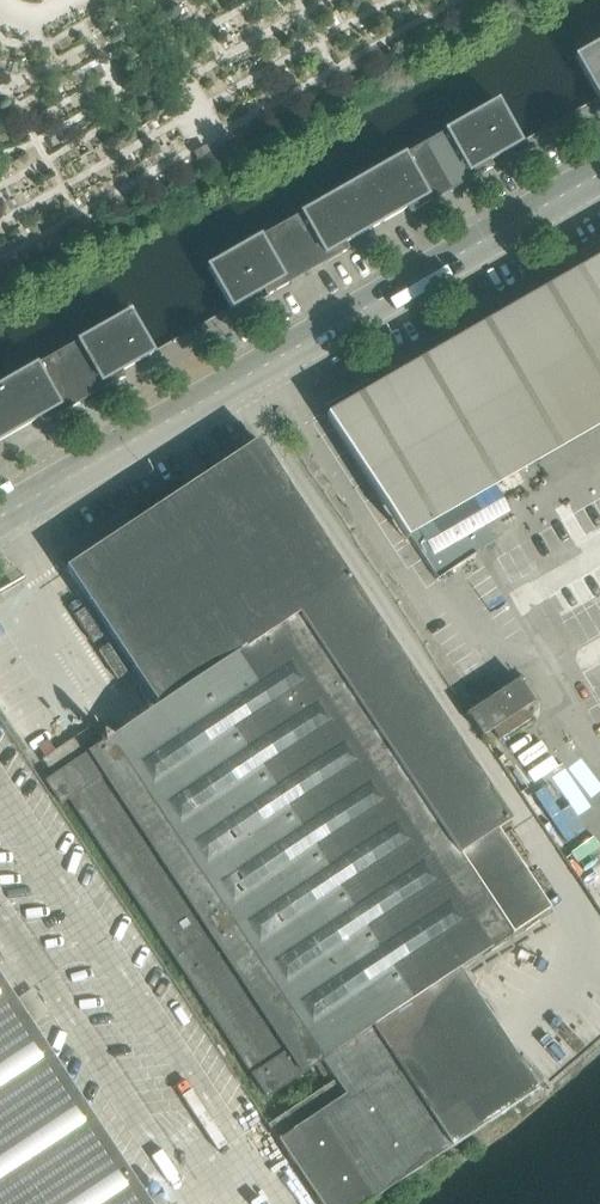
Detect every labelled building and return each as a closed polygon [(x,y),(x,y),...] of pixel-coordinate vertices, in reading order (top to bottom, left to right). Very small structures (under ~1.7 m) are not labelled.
[(575,58),(594,89),(599,99),(599,43),(575,58)] [(490,162),(521,144),(497,102),(425,143),(452,191),(493,168),(490,162)] [(228,172),(233,167),(237,162),(239,155),(238,148),(235,142),(231,134),(218,142),(222,149),(223,151),(223,153),(222,155),(221,157),(220,158),(218,159),(216,159),(214,158),(212,157),(211,155),(207,148),(194,155),(198,163),(202,168),(208,172),(214,174),(221,174),(228,172)] [(452,191),(425,143),(403,155),(431,203),(452,191)] [(346,244),(407,209),(410,215),(431,203),(403,155),(281,225),(309,273),(349,250),(346,244)] [(309,273),(281,225),(207,267),(224,297),(231,309),(263,292),(266,297),(309,273)] [(326,417),(406,541),(410,539),(403,528),(415,520),(417,519),(419,522),(423,529),(494,488),(495,490),(599,429),(599,259),(326,417)] [(122,372),(153,354),(149,346),(129,312),(57,354),(84,401),(125,378),(122,372)] [(57,354),(0,387),(0,423),(8,437),(39,419),(43,425),(84,401),(57,354)] [(496,831),(509,822),(259,446),(257,443),(65,569),(156,707),(107,739),(102,735),(101,736),(92,729),(43,761),(52,775),(54,777),(46,782),(62,807),(71,802),(267,1097),(297,1078),(316,1065),(329,1085),(268,1126),(320,1203),(367,1203),(446,1152),(539,1090),(459,970),(488,950),(507,938),(550,911),(496,831)] [(415,520),(403,528),(410,539),(437,580),(476,554),(476,553),(493,543),(483,527),(508,513),(495,490),(494,488),(423,529),(419,522),(417,519),(415,520)] [(516,680),(466,713),(482,737),(492,731),(499,741),(531,720),(524,710),(532,704),(516,680)] [(0,982),(0,1203),(147,1203),(0,982)]
